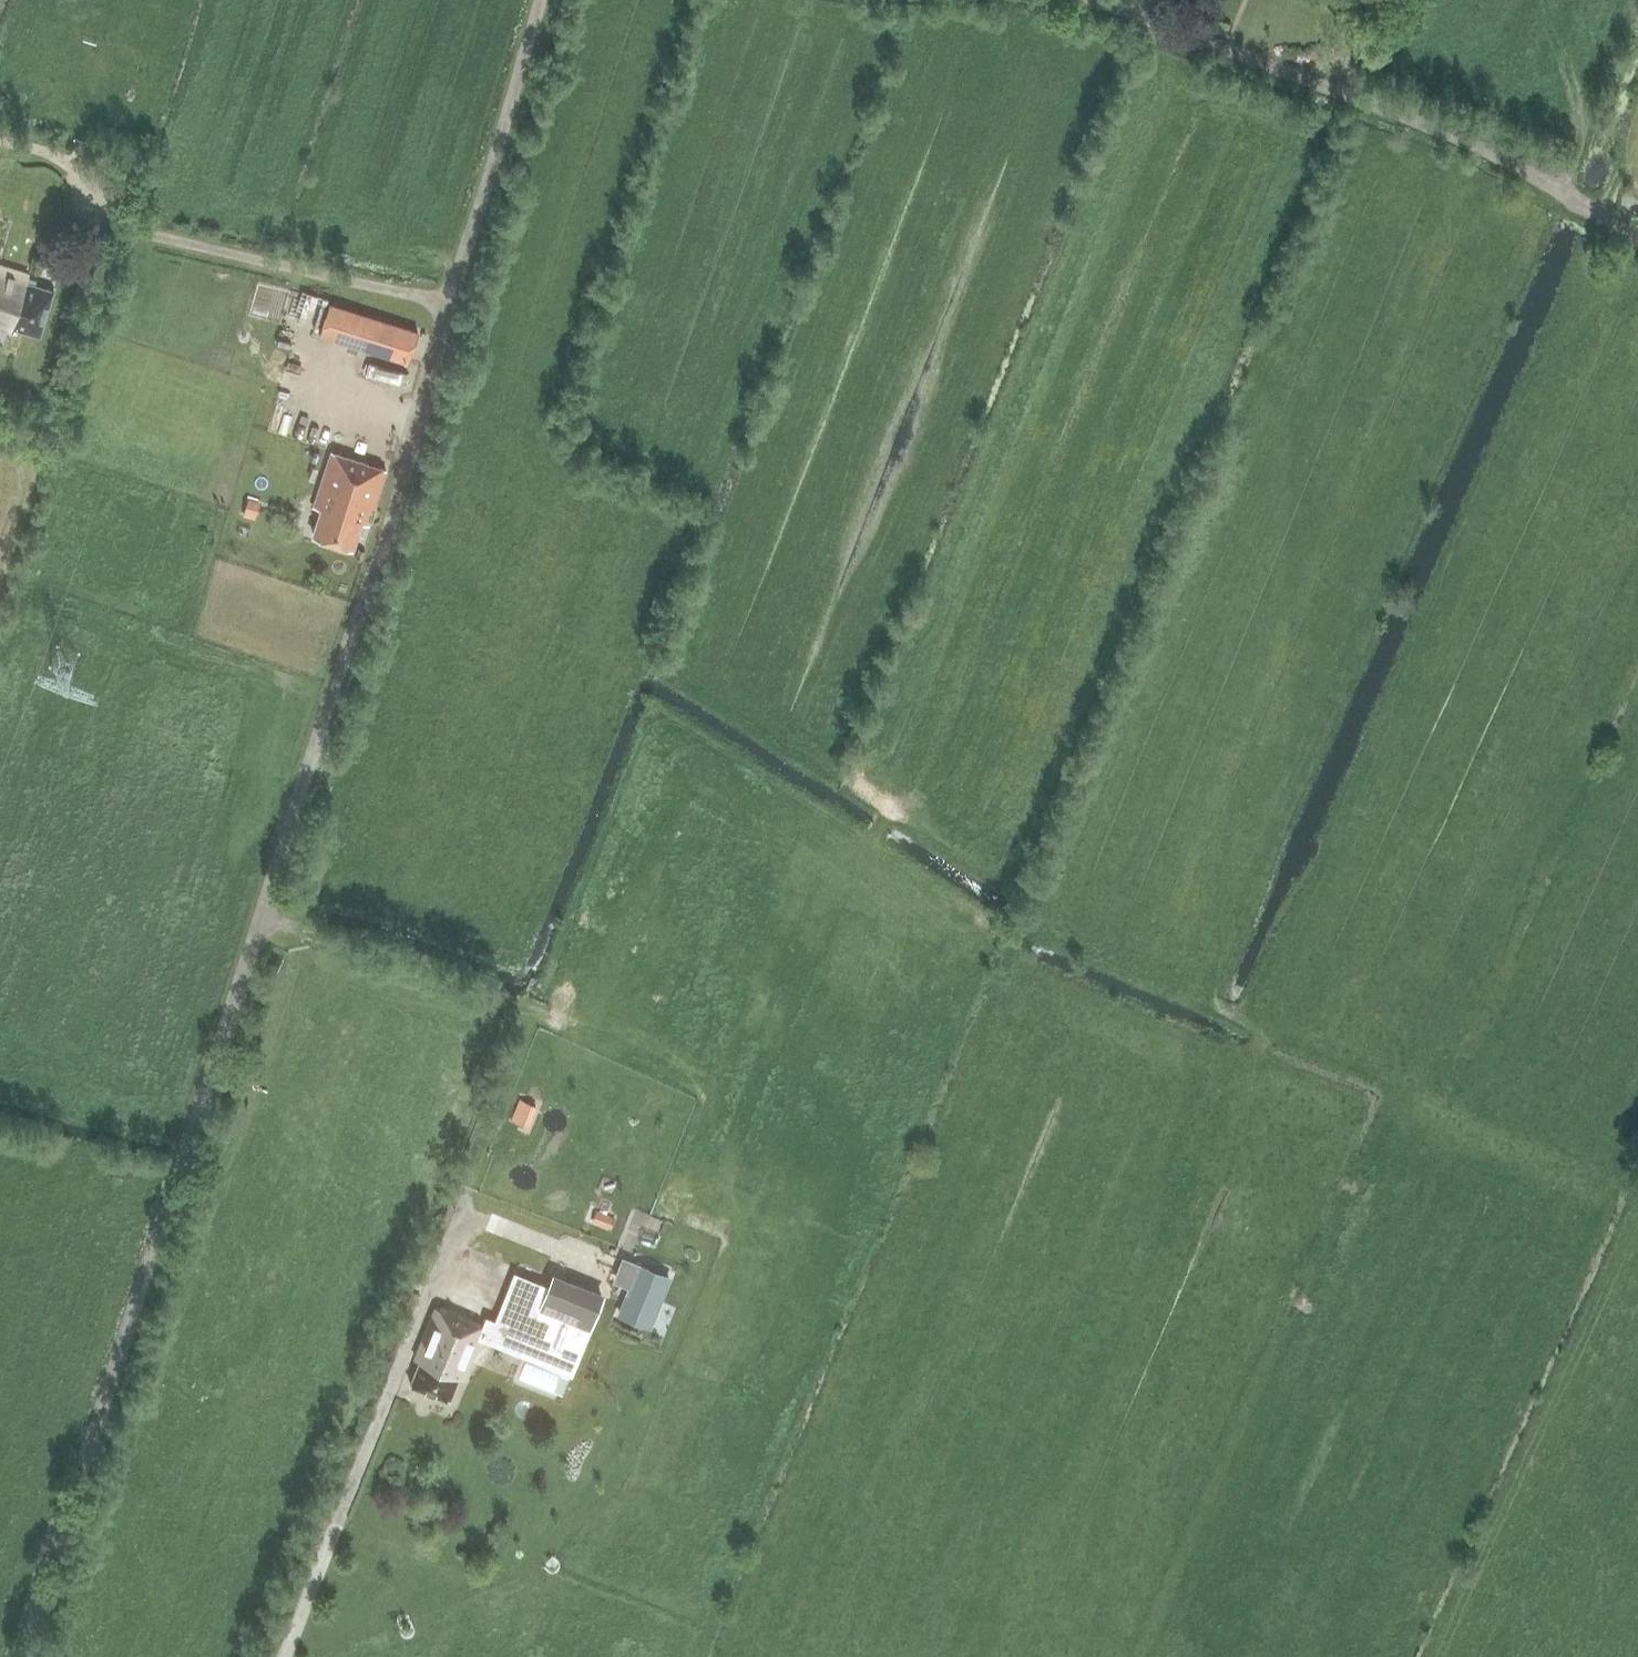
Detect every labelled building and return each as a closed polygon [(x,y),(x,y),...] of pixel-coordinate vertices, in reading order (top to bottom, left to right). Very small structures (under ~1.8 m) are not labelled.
[(40,336),(53,290),(25,282),(27,278),(0,270),(0,324),(40,336)] [(418,335),(329,308),(319,340),(408,368),(418,335)] [(352,548),(360,522),(368,524),(385,469),(332,453),(316,506),(322,508),(313,536),(352,548)] [(317,470),(320,461),(309,458),(305,466),(317,470)] [(247,498),(243,512),(257,516),(261,502),(247,498)] [(518,1097),(509,1120),(530,1128),(538,1105),(518,1097)] [(610,1228),(614,1218),(597,1211),(593,1222),(610,1228)] [(623,1258),(616,1276),(632,1283),(620,1313),(649,1325),(669,1276),(623,1258)] [(565,1366),(576,1338),(584,1341),(602,1297),(556,1278),(538,1323),(527,1351),(565,1366)] [(415,1358),(420,1360),(411,1383),(450,1399),(460,1376),(463,1378),(484,1327),(436,1307),(415,1358)]
